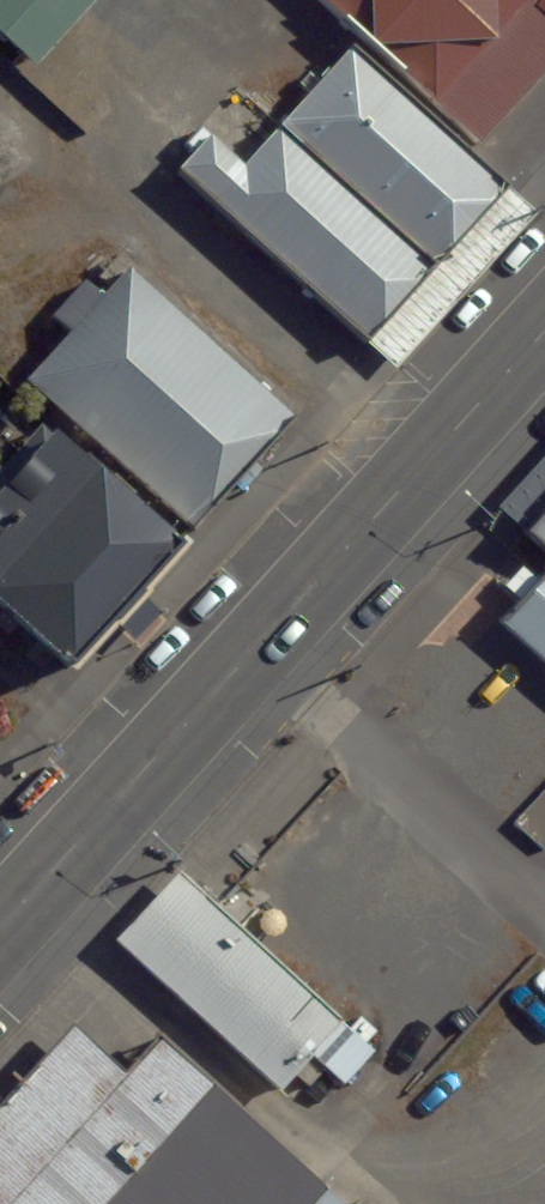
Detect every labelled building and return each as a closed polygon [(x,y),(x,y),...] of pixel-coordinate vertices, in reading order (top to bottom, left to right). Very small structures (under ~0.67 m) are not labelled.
[(467,218),(544,126),(544,54),(481,0),(211,0),(467,218)] [(231,160),(157,242),(374,438),(511,288),(334,128),(271,196),(231,160)] [(114,327),(18,458),(189,583),(286,452),(114,327)] [(0,536),(0,702),(66,757),(172,631),(24,507),(0,536)] [(520,609),(544,633),(544,583),(520,609)] [(409,761),(544,879),(544,675),(511,645),(409,761)] [(193,940),(114,1022),(282,1182),(361,1100),(193,940)] [(0,1166),(0,1203),(231,1203),(125,1113),(105,1137),(58,1098),(0,1166)]
